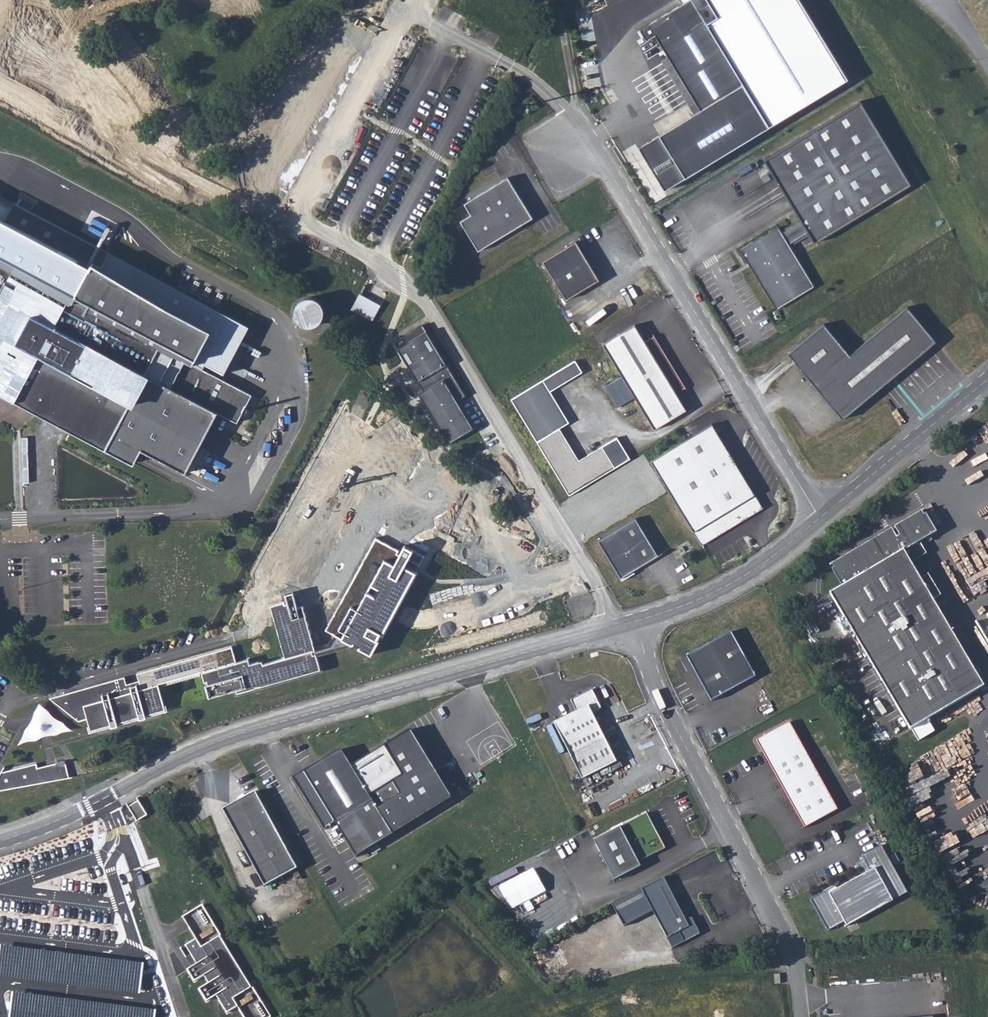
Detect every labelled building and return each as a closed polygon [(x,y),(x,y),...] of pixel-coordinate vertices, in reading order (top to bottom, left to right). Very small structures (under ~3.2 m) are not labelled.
[(688,0),(687,0),(637,31),(643,43),(653,37),(699,112),(637,149),(664,192),(767,129),(704,26),(688,0)] [(704,26),(767,129),(849,80),(800,0),(710,0),(720,16),(704,26)] [(742,251),(776,308),(812,286),(785,243),(808,229),(816,241),(910,184),(859,99),(761,158),(801,223),(783,234),(780,228),(742,251)] [(509,177),(463,204),(471,217),(461,223),(479,253),(534,220),(509,177)] [(573,243),(542,262),(565,299),(596,280),(573,243)] [(146,471),(157,449),(179,459),(206,410),(242,428),(257,401),(222,382),(253,333),(110,252),(80,308),(0,265),(0,394),(146,471)] [(350,309),(373,320),(382,301),(359,291),(350,309)] [(326,314),(311,293),(291,306),(305,328),(326,314)] [(934,343),(905,308),(845,358),(819,328),(787,354),(841,419),(934,343)] [(424,324),(393,342),(421,391),(417,393),(447,444),(473,429),(456,400),(465,395),(424,324)] [(643,343),(633,326),(601,345),(653,430),(684,411),(674,394),(684,389),(653,337),(643,343)] [(576,361),(512,400),(569,494),(615,467),(603,446),(579,460),(560,428),(569,423),(551,391),(582,373),(576,361)] [(649,462),(700,547),(762,510),(711,425),(649,462)] [(839,588),(827,595),(908,731),(981,687),(930,601),(935,597),(925,580),(919,584),(908,564),(941,544),(921,510),(890,528),(895,537),(893,538),(887,530),(826,566),(839,588)] [(657,555),(633,516),(595,540),(619,578),(657,555)] [(863,522),(861,518),(853,524),(857,528),(863,522)] [(122,675),(48,696),(77,719),(87,716),(91,729),(110,724),(112,728),(120,725),(119,722),(138,716),(140,718),(146,717),(146,714),(164,709),(156,682),(205,669),(207,676),(210,675),(213,684),(209,685),(212,694),(237,687),(239,691),(320,669),(316,654),(353,644),(359,647),(359,648),(371,654),(379,640),(377,639),(380,634),(382,635),(416,572),(405,566),(408,559),(419,564),(424,556),(405,546),(400,556),(396,554),(398,550),(376,538),(342,601),(345,603),(342,608),(338,606),(325,630),(335,635),(329,646),(315,650),(303,606),(297,607),(293,593),(286,595),(288,601),(270,606),(285,657),(263,663),(262,659),(250,662),(248,657),(235,661),(230,645),(136,671),(138,679),(124,682),(122,675)] [(754,677),(729,632),(684,656),(709,701),(754,677)] [(553,723),(581,779),(616,762),(591,713),(601,708),(591,689),(570,700),(576,711),(553,723)] [(58,740),(68,723),(39,705),(20,736),(33,744),(42,731),(58,740)] [(179,720),(182,725),(190,721),(188,716),(179,720)] [(788,722),(755,741),(803,828),(836,810),(788,722)] [(352,767),(341,748),(303,771),(293,777),(326,829),(333,822),(355,857),(394,834),(452,799),(411,732),(384,748),(352,767)] [(0,774),(0,790),(72,777),(65,761),(37,766),(36,763),(2,771),(0,774)] [(254,791),(222,809),(263,885),(296,867),(254,791)] [(128,807),(137,820),(146,813),(137,801),(128,807)] [(646,812),(593,840),(614,880),(641,866),(639,862),(665,848),(646,812)] [(822,894),(810,900),(827,932),(844,923),(846,927),(907,894),(880,846),(861,857),(869,872),(837,890),(835,886),(822,894)] [(534,865),(497,885),(511,910),(522,904),(527,913),(534,909),(529,900),(548,890),(534,865)] [(686,920),(663,877),(611,905),(623,927),(651,913),(665,940),(678,933),(684,943),(700,934),(691,917),(686,920)] [(203,900),(181,914),(194,935),(183,941),(195,961),(187,966),(194,977),(204,972),(209,980),(201,985),(207,996),(216,990),(228,1009),(237,1004),(245,1016),(268,1016),(274,1013),(203,900)]
